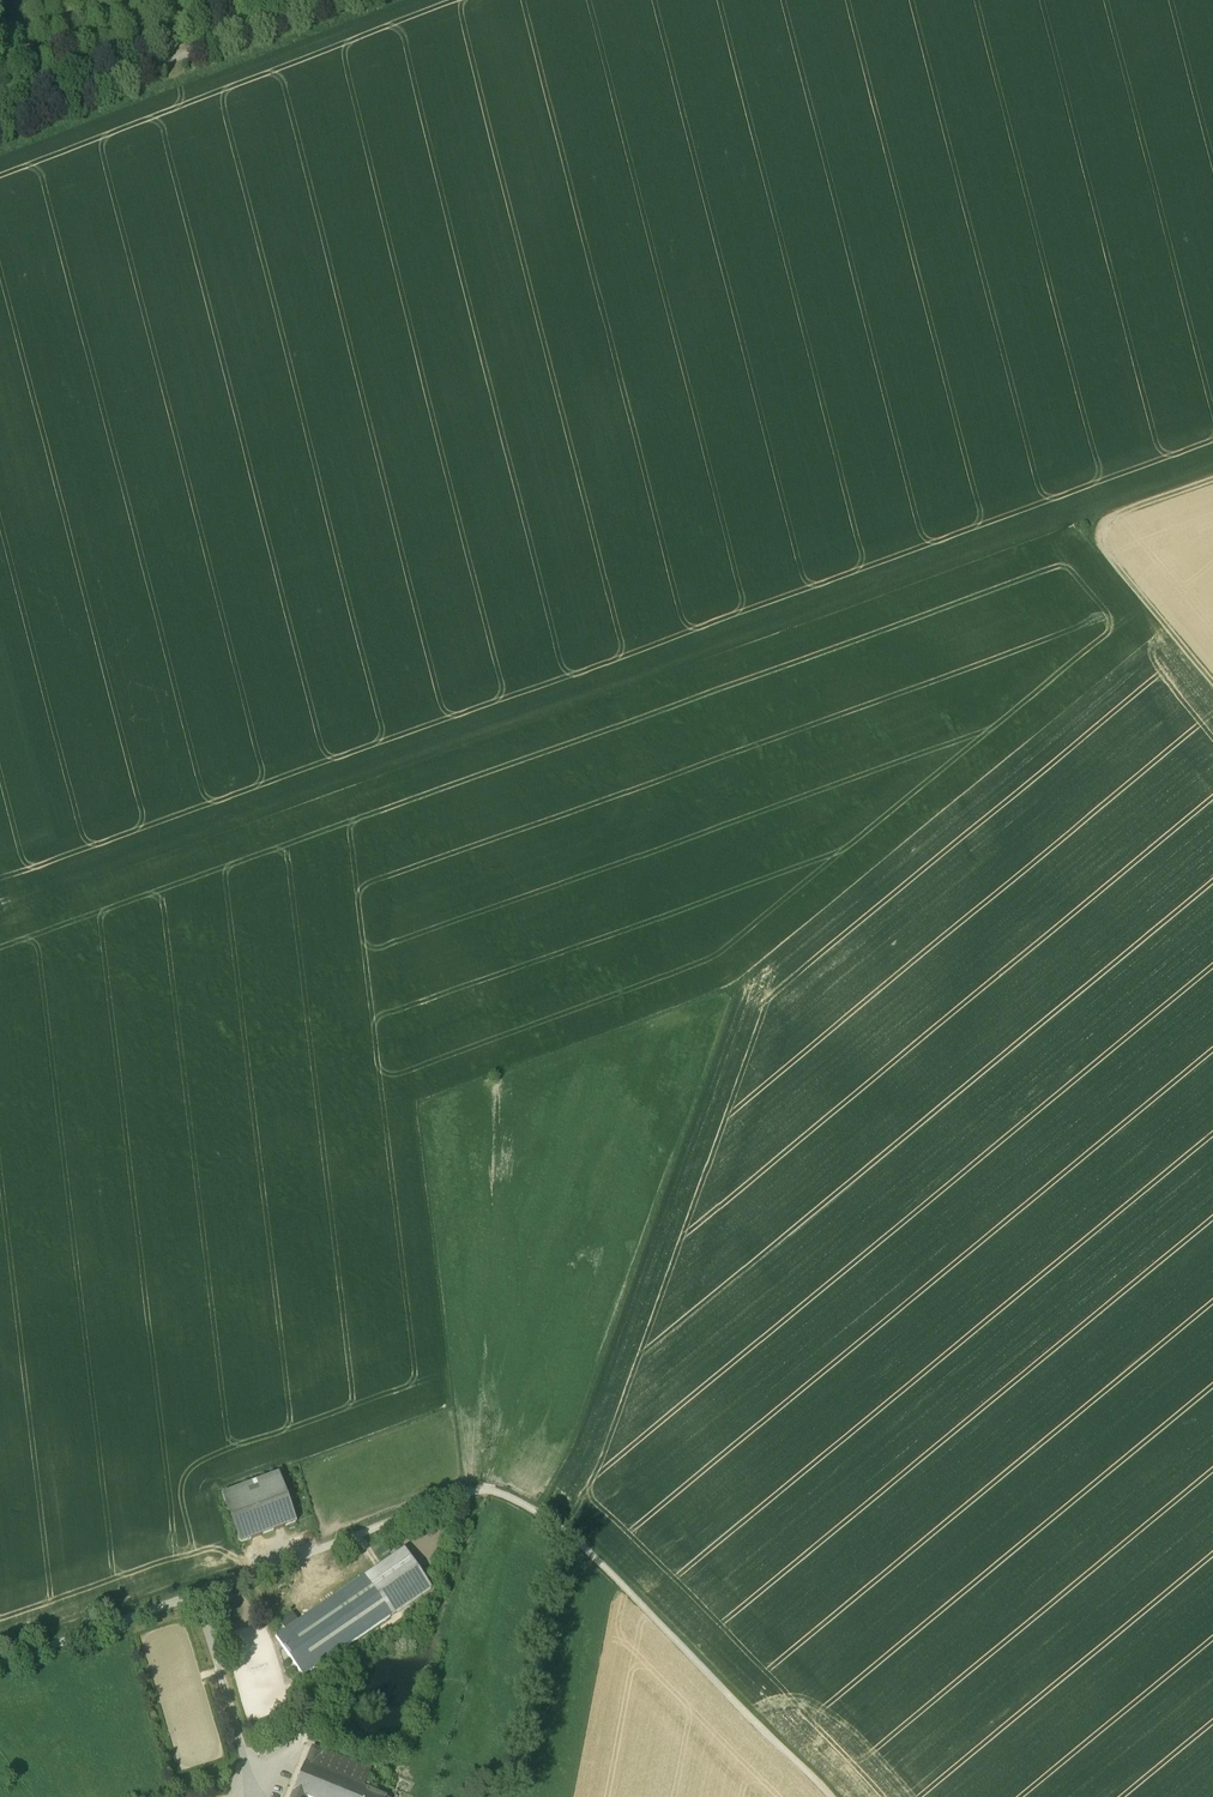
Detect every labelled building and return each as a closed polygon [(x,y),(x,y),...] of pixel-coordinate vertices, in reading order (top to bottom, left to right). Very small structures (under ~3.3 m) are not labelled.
[(297,1484),(227,1508),(241,1549),(310,1525),(297,1484)] [(404,1549),(364,1576),(391,1616),(431,1589),(404,1549)] [(285,1631),(275,1637),(302,1677),(391,1616),(364,1576),(297,1623),(285,1631)] [(292,1615),(280,1623),(285,1631),(297,1623),(292,1615)] [(370,1769),(312,1745),(305,1763),(371,1790),(373,1785),(365,1782),(370,1769)] [(304,1795),(309,1796),(388,1796),(371,1790),(305,1763),(304,1763),(291,1796),(303,1796),(304,1795)]
